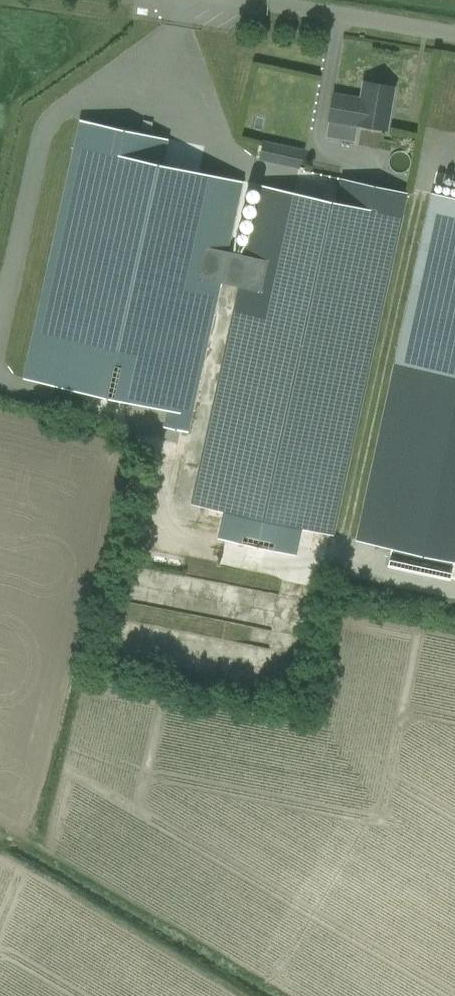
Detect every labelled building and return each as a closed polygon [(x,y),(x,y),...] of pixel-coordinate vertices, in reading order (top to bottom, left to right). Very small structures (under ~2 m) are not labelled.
[(329,122),(386,131),(393,86),(364,82),(361,99),(333,95),(329,122)] [(407,193),(342,179),(337,202),(260,185),(245,255),(226,251),(242,181),(161,164),(167,139),(80,120),(23,378),(167,410),(163,426),(187,431),(220,282),(238,286),(191,503),(222,510),(216,537),(295,554),(301,527),(333,534),(407,193)] [(260,159),(301,168),(306,149),(265,139),(260,159)] [(430,193),(355,538),(454,560),(454,198),(430,193)]
